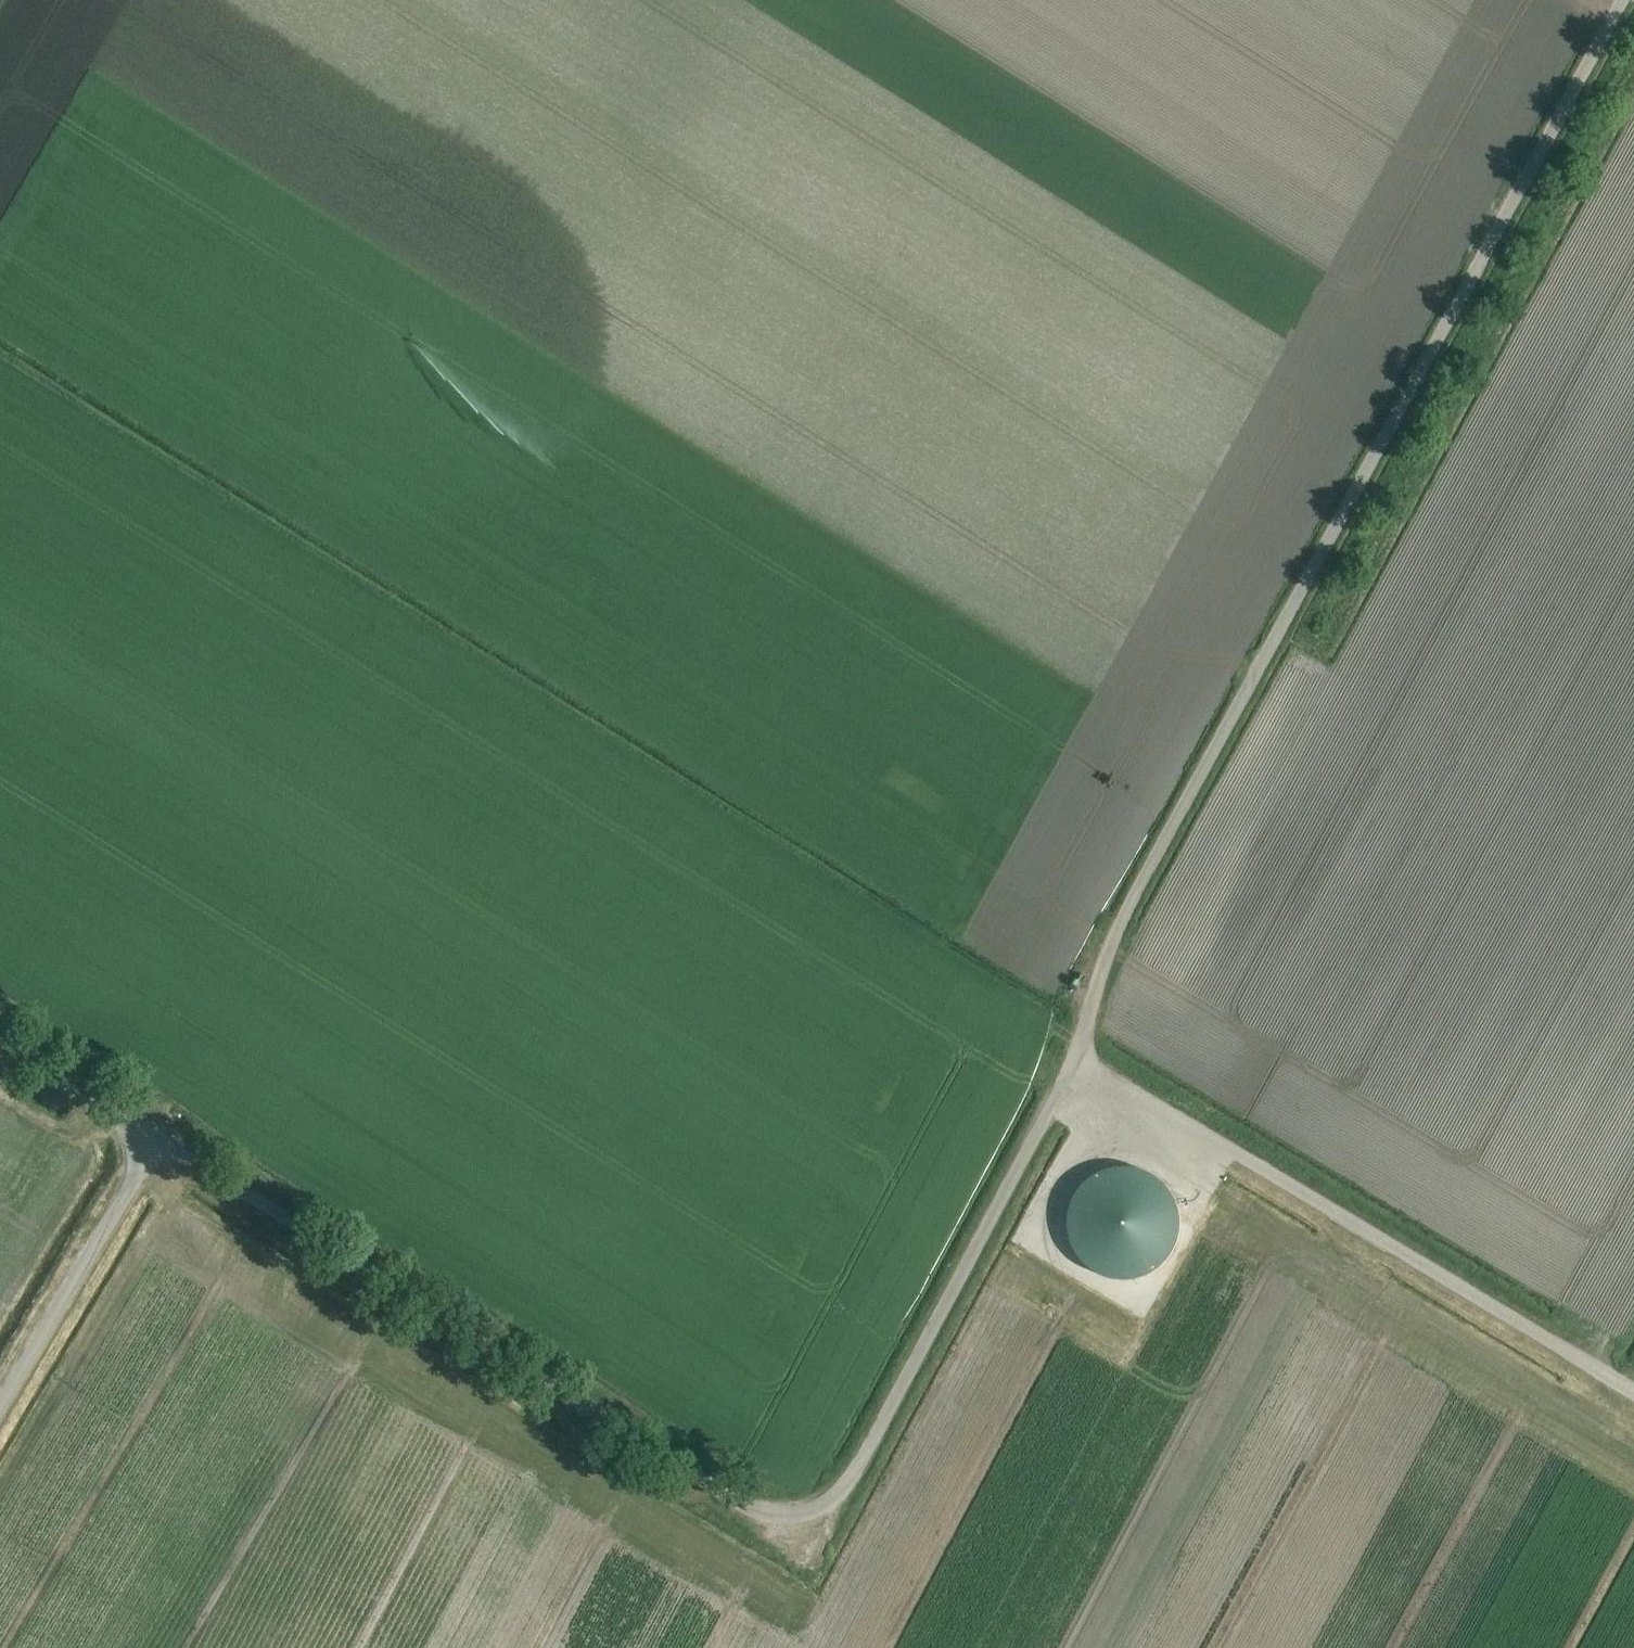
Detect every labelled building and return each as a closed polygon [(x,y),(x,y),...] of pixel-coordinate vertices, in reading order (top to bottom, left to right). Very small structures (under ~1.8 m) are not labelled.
[(1068,1211),(1067,1220),(1068,1230),(1071,1239),(1075,1248),(1080,1256),(1087,1263),(1095,1269),(1104,1273),(1113,1275),(1123,1276),(1133,1275),(1142,1273),(1151,1269),(1159,1263),(1166,1256),(1171,1248),(1176,1239),(1178,1230),(1179,1220),(1178,1211),(1176,1201),(1171,1192),(1166,1184),(1159,1177),(1151,1172),(1142,1168),(1133,1165),(1123,1164),(1113,1165),(1104,1168),(1095,1172),(1087,1177),(1080,1184),(1075,1192),(1071,1201),(1068,1211)]
